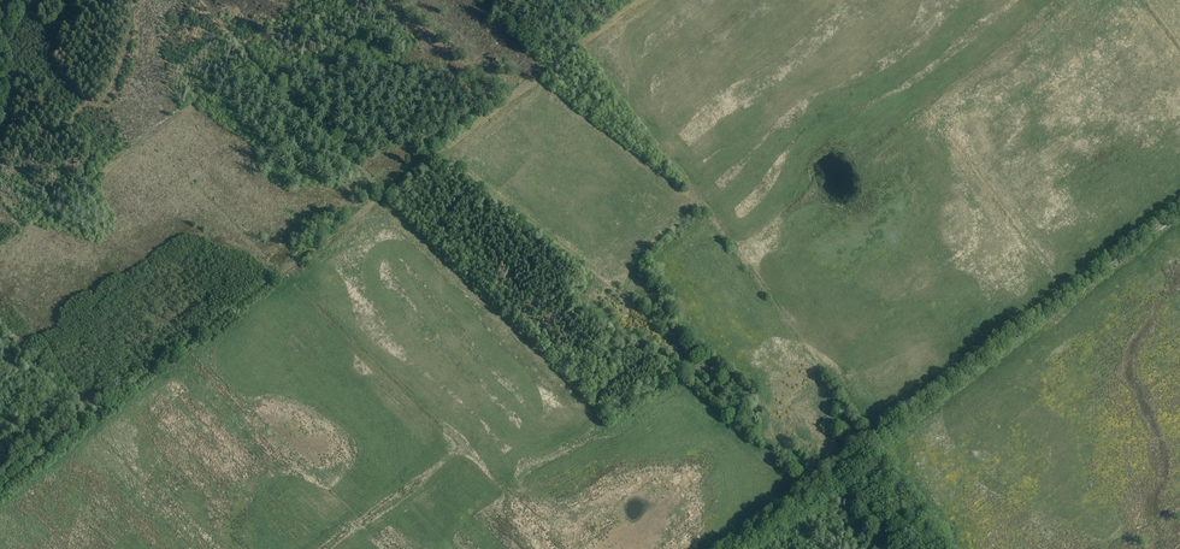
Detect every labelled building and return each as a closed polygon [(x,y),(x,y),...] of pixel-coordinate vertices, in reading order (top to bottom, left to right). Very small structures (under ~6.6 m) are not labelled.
[(790,433),(801,426),(797,420),(786,427),(790,433)] [(826,421),(820,425),(827,434),(833,430),(826,421)]
